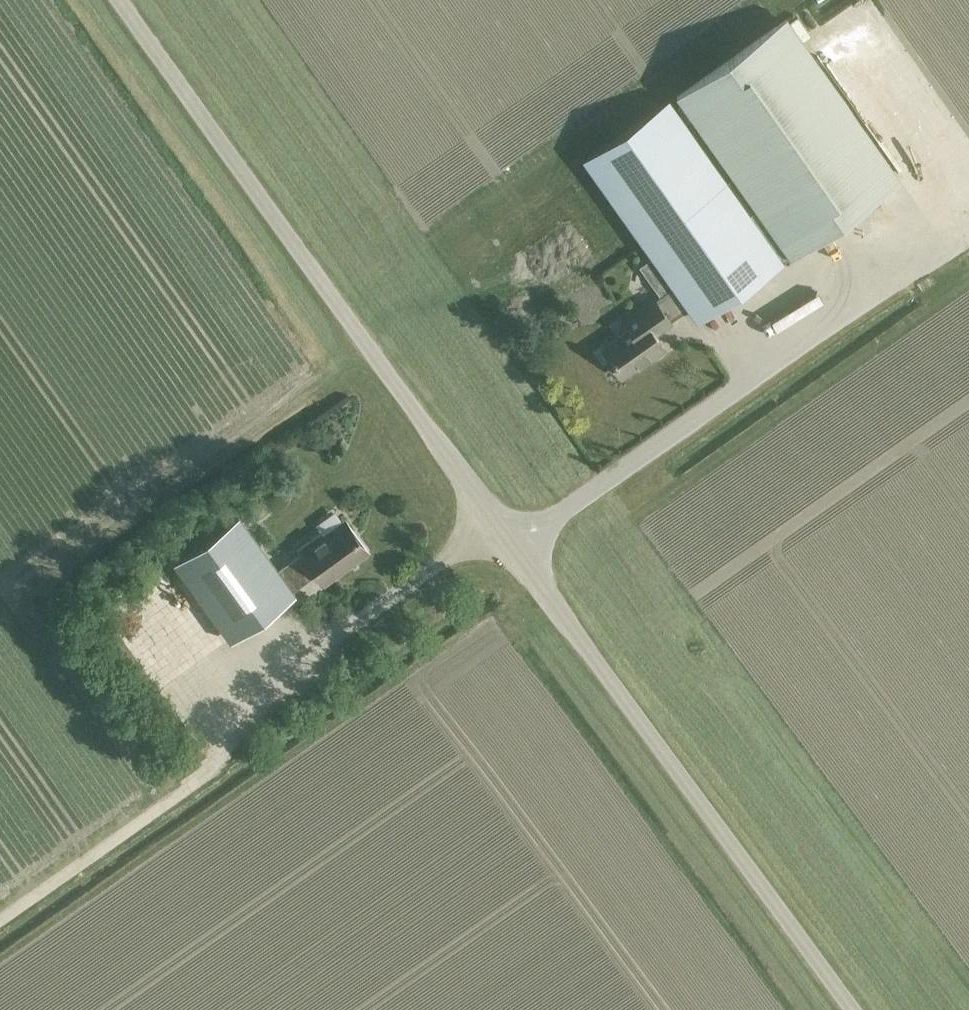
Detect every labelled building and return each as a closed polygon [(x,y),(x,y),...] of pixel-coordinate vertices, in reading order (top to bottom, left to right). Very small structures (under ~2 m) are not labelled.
[(675,285),(690,307),(698,318),(898,179),(787,21),(681,95),(736,173),(725,181),(669,102),(587,160),(675,285)] [(690,307),(675,285),(655,300),(654,298),(624,319),(630,328),(603,347),(605,351),(607,350),(621,371),(620,372),(622,376),(650,357),(651,359),(665,349),(654,334),(671,322),(670,321),(690,307)] [(293,594),(290,591),(276,572),(238,519),(178,562),(232,638),(293,594)] [(303,552),(276,572),(290,591),(311,575),(311,574),(315,571),(324,583),(343,570),(342,568),(367,550),(353,531),(352,532),(344,522),(325,536),(323,535),(302,551),(303,552)]
